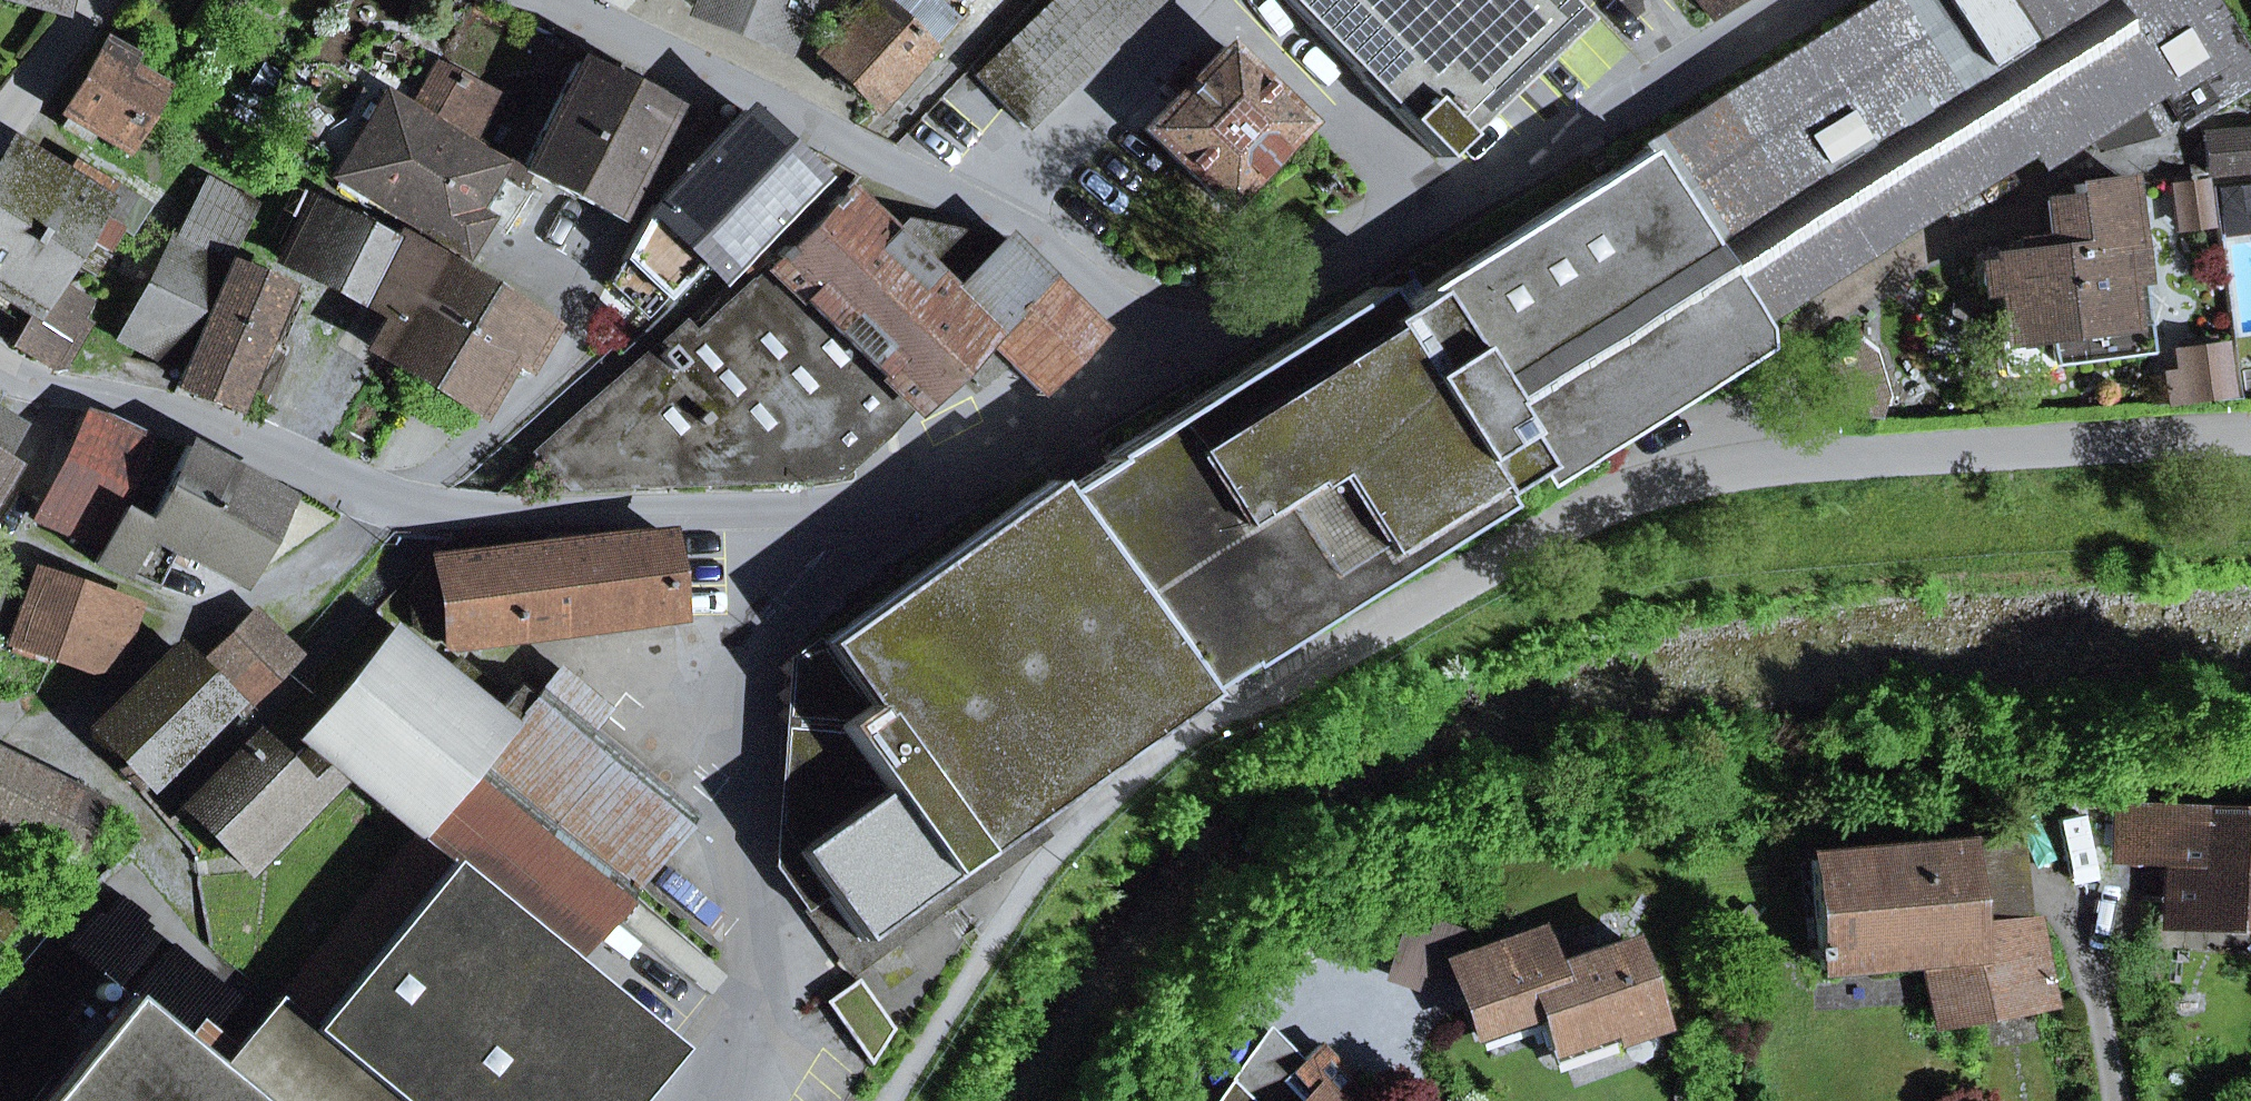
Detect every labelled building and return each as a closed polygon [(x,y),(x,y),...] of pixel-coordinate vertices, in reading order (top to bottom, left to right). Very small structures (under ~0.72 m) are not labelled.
[(785,44),(803,0),(691,0),(689,4),(785,44)] [(873,105),(925,47),(875,0),(861,0),(815,52),(873,105)] [(962,12),(973,0),(950,0),(962,12)] [(1024,126),(1155,0),(1054,0),(975,75),(1024,126)] [(1436,157),(1580,19),(1562,0),(1284,0),(1436,157)] [(1695,247),(1703,242),(2087,0),(1876,0),(1642,147),(1643,149),(1695,247)] [(1705,13),(1723,0),(1696,0),(1705,13)] [(2168,103),(2180,121),(2228,91),(2227,91),(2170,0),(2087,0),(1703,242),(1751,321),(2028,146),(2038,162),(2137,101),(2147,117),(2168,103)] [(2250,77),(2250,59),(2214,0),(2170,0),(2227,91),(2250,77)] [(88,142),(95,130),(125,147),(161,87),(124,65),(130,55),(106,41),(63,111),(68,114),(62,126),(88,142)] [(1224,46),(1143,129),(1222,206),(1303,123),(1224,46)] [(578,61),(522,169),(612,215),(668,107),(578,61)] [(498,97),(437,64),(411,106),(471,142),(498,97)] [(500,171),(505,163),(471,142),(411,106),(386,90),(333,177),(467,257),(490,220),(512,233),(536,192),(500,171)] [(716,273),(811,176),(743,111),(649,209),(623,257),(636,269),(593,316),(617,339),(661,292),(666,297),(701,258),(716,273)] [(2206,172),(2250,169),(2250,131),(2203,135),(2206,172)] [(1529,472),(1756,328),(1751,321),(1703,242),(1695,247),(1643,149),(1387,310),(1372,286),(1237,372),(1103,456),(1105,460),(1083,474),(1055,491),(1197,689),(1224,672),(1235,666),(1237,669),(1494,506),(1486,493),(1526,467),(1529,472)] [(59,185),(8,154),(0,167),(0,217),(65,257),(80,233),(103,247),(134,197),(74,161),(59,185)] [(207,179),(122,339),(171,364),(255,205),(207,179)] [(2054,362),(2144,350),(2122,179),(2074,185),(2076,196),(2050,200),(2054,235),(2017,240),(2018,255),(1987,261),(1978,278),(1984,290),(1997,295),(2003,343),(2051,336),(2054,362)] [(2219,187),(2224,230),(2250,227),(2250,184),(2219,187)] [(1038,392),(1099,329),(1003,235),(946,293),(844,192),(833,203),(816,187),(760,244),(776,260),(769,268),(907,402),(914,409),(958,363),(972,378),(1001,355),(1038,392)] [(390,316),(377,350),(428,380),(484,286),(417,246),(415,249),(394,242),(308,197),(277,257),(390,316)] [(51,279),(65,257),(0,217),(0,299),(27,316),(11,342),(55,369),(83,324),(70,317),(82,298),(51,279)] [(231,265),(177,384),(235,408),(284,287),(231,265)] [(707,479),(836,474),(878,436),(873,431),(907,402),(769,268),(695,338),(683,324),(540,453),(568,484),(661,481),(688,458),(707,479)] [(478,411),(508,362),(524,371),(551,326),(484,286),(428,380),(478,411)] [(100,539),(148,438),(94,412),(43,515),(100,539)] [(13,426),(0,418),(0,449),(13,426)] [(154,504),(139,496),(128,516),(123,512),(95,563),(151,584),(171,546),(238,581),(283,500),(186,446),(154,504)] [(0,458),(0,478),(9,463),(0,458)] [(856,941),(866,934),(1032,815),(1201,694),(1197,689),(1055,491),(1048,481),(820,644),(863,704),(849,714),(833,725),(879,789),(792,852),(856,941)] [(447,644),(672,615),(662,531),(436,560),(437,567),(422,569),(410,588),(414,625),(431,639),(446,637),(447,644)] [(51,655),(73,591),(0,566),(0,638),(51,655)] [(51,655),(91,668),(116,663),(135,611),(73,591),(51,655)] [(253,611),(207,657),(251,700),(297,654),(253,611)] [(528,700),(506,726),(390,630),(302,738),(416,833),(574,963),(693,816),(589,730),(579,742),(528,700)] [(856,941),(792,852),(879,789),(833,725),(849,714),(863,704),(820,644),(815,638),(786,659),(771,867),(850,977),(881,955),(866,934),(856,941)] [(155,774),(228,702),(175,649),(101,721),(155,774)] [(303,747),(285,766),(254,737),(185,805),(250,872),(340,782),(303,747)] [(74,855),(102,800),(0,753),(0,820),(74,855)] [(2114,852),(2170,854),(2171,817),(2115,814),(2114,852)] [(1047,836),(1032,815),(866,934),(881,955),(1047,836)] [(2171,817),(2170,854),(2167,911),(2172,911),(2250,914),(2250,820),(2171,817)] [(678,1049),(574,963),(416,833),(276,1001),(396,1100),(635,1100),(678,1049)] [(1971,927),(2029,922),(2022,841),(1963,846),(1971,927)] [(1939,1025),(2045,1004),(2029,922),(1971,927),(1963,846),(1810,860),(1811,870),(1802,871),(1803,881),(1812,880),(1820,969),(1926,959),(1939,1025)] [(2250,932),(2250,914),(2172,911),(2171,929),(2250,932)] [(1442,980),(1459,930),(1431,921),(1426,936),(1400,927),(1388,962),(1442,980)] [(1544,970),(1532,933),(1449,962),(1474,1033),(1535,1013),(1548,1050),(1609,1029),(1613,1041),(1657,1026),(1628,941),(1544,970)] [(824,1001),(869,1065),(892,1029),(856,979),(824,1001)] [(131,996),(44,1100),(258,1100),(220,1069),(131,996)] [(276,1001),(238,1047),(221,1068),(220,1069),(258,1100),(396,1100),(276,1001)] [(221,1068),(238,1047),(204,1019),(186,1040),(221,1068)] [(1358,1091),(1317,1049),(1297,1069),(1265,1036),(1219,1100),(1347,1100),(1358,1091)]
